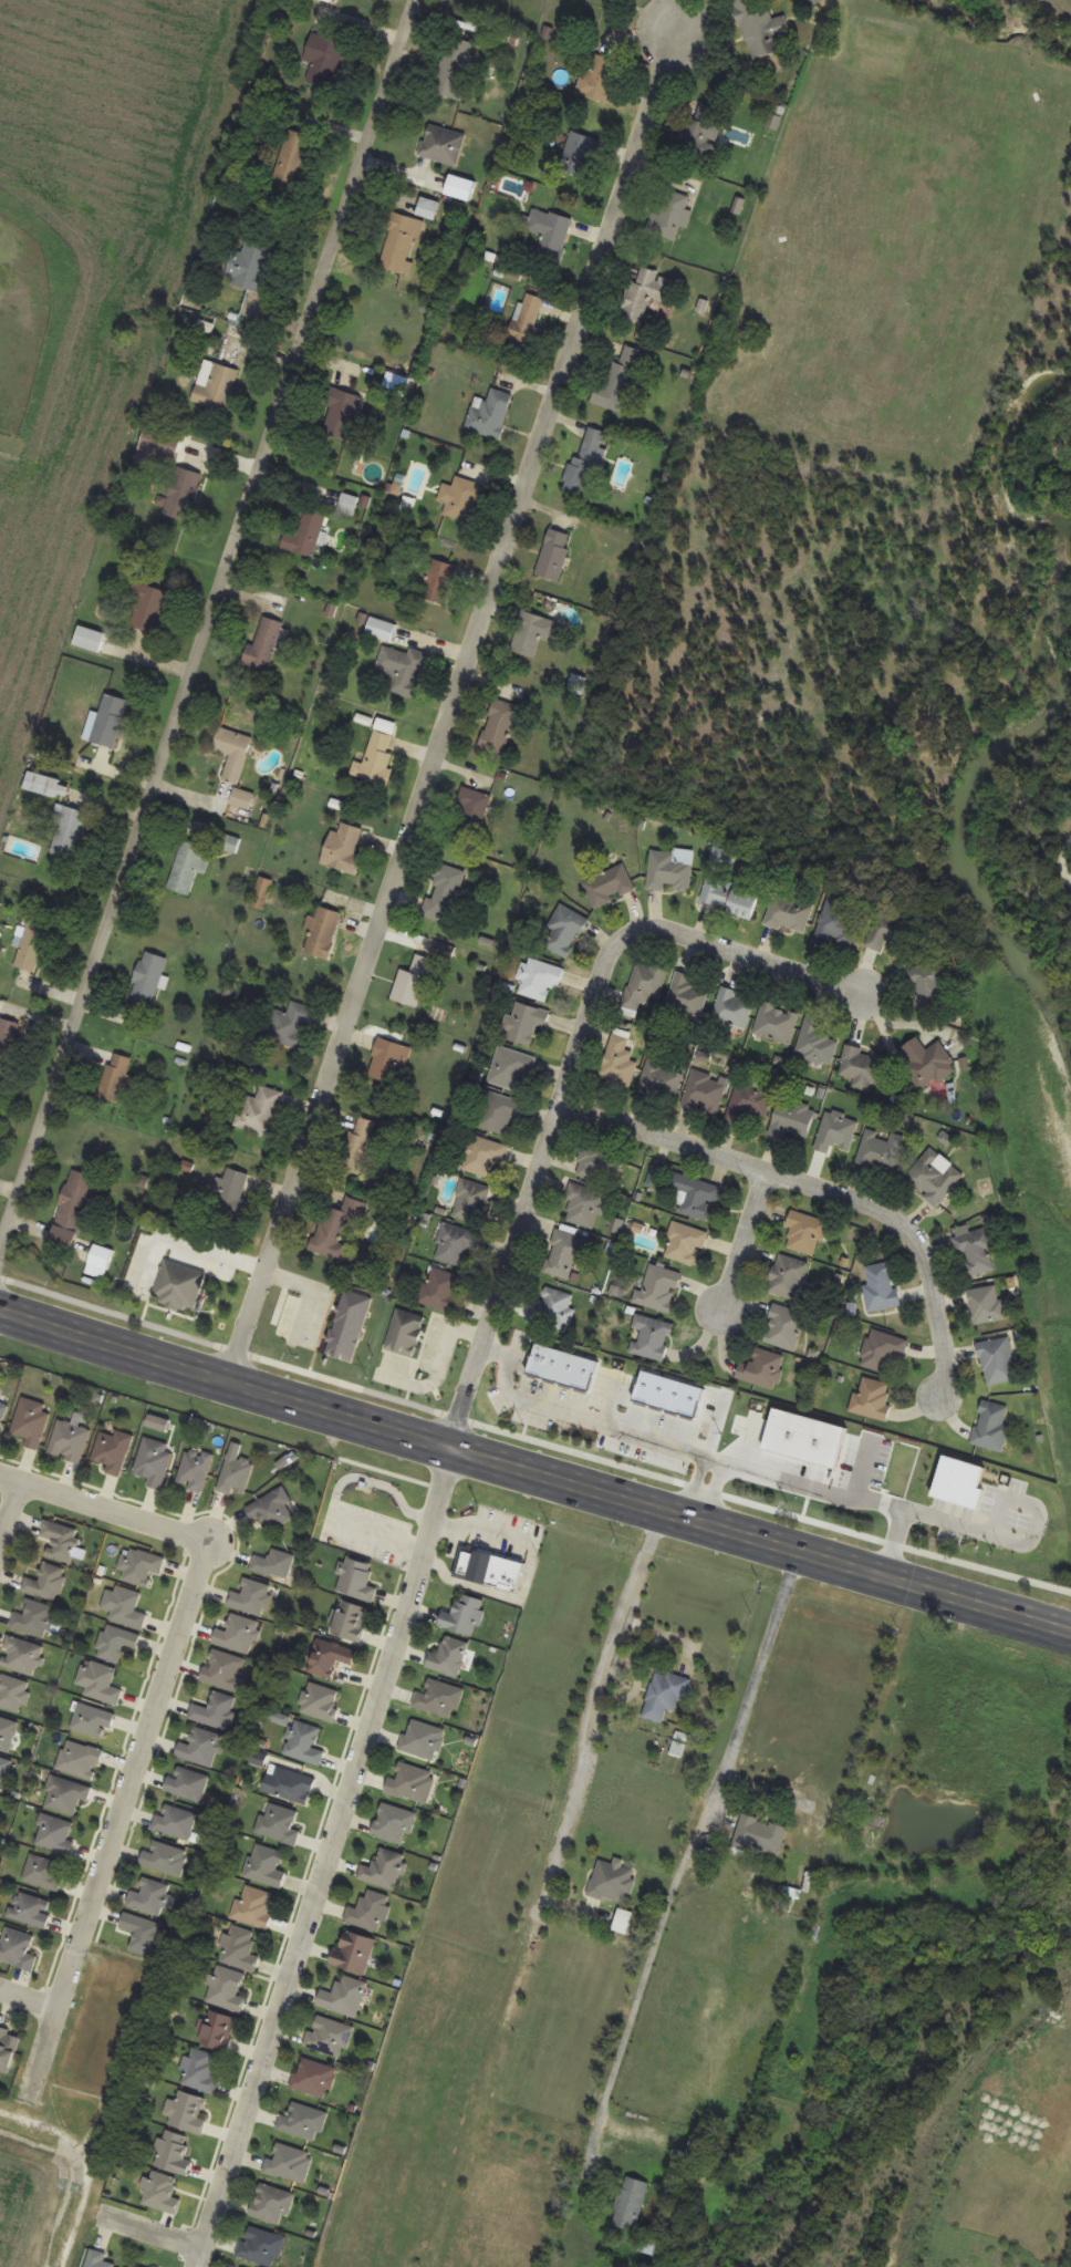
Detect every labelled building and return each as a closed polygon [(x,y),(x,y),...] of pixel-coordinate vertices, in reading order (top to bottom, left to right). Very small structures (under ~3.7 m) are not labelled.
[(785,16),(773,19),(771,10),(760,13),(757,0),(740,0),(733,2),(751,62),(785,52),(781,39),(791,36),(785,16)] [(304,62),(312,65),(307,82),(333,90),(346,45),(312,34),(304,62)] [(461,101),(476,44),(448,37),(434,94),(461,101)] [(582,70),(575,95),(610,105),(621,62),(595,55),(590,72),(582,70)] [(685,118),(676,149),(713,159),(724,123),(716,120),(719,110),(700,104),(695,121),(685,118)] [(465,135),(427,127),(420,159),(459,167),(465,135)] [(315,138),(288,131),(271,186),(299,194),(315,138)] [(560,171),(590,179),(601,140),(570,132),(560,171)] [(681,228),(689,230),(693,213),(687,211),(691,197),(668,192),(662,217),(653,214),(647,234),(678,242),(681,228)] [(441,205),(424,198),(417,214),(434,221),(441,205)] [(573,220),(533,209),(531,219),(525,217),(521,230),(542,236),(536,259),(560,266),(573,220)] [(409,262),(420,221),(393,215),(380,267),(412,276),(415,263),(409,262)] [(234,251),(225,282),(263,293),(275,250),(247,242),(244,254),(234,251)] [(669,303),(676,279),(641,270),(638,283),(630,280),(619,319),(643,325),(650,298),(669,303)] [(545,299),(522,292),(506,346),(530,353),(545,299)] [(622,413),(640,351),(626,347),(621,365),(612,362),(604,387),(596,385),(591,404),(622,413)] [(193,402),(227,413),(240,372),(207,361),(193,402)] [(350,441),(362,396),(331,388),(326,406),(331,407),(324,434),(350,441)] [(514,395),(491,389),(488,401),(476,398),(467,431),(501,441),(514,395)] [(581,458),(572,456),(563,490),(590,498),(608,433),(589,428),(581,458)] [(190,522),(203,475),(175,467),(163,514),(190,522)] [(444,485),(440,500),(448,502),(444,516),(474,524),(485,485),(456,477),(453,487),(444,485)] [(353,516),(358,498),(343,494),(338,512),(353,516)] [(290,551),(313,559),(327,514),(304,507),(290,551)] [(536,576),(561,582),(573,535),(548,529),(536,576)] [(424,598),(448,605),(458,567),(435,560),(424,598)] [(168,591),(139,584),(128,627),(157,634),(168,591)] [(560,621),(521,612),(511,652),(536,658),(540,640),(554,644),(560,621)] [(392,642),(397,626),(372,618),(366,634),(392,642)] [(243,664),(270,671),(276,649),(286,652),(293,627),(263,619),(256,645),(249,643),(243,664)] [(101,653),(106,634),(80,627),(75,646),(101,653)] [(408,654),(383,646),(375,673),(394,679),(390,692),(417,701),(432,655),(410,649),(408,654)] [(567,690),(587,697),(592,681),(573,674),(567,690)] [(91,742),(117,749),(131,702),(105,694),(91,742)] [(506,755),(518,706),(493,699),(481,749),(506,755)] [(229,755),(221,781),(239,786),(253,737),(220,728),(213,751),(229,755)] [(385,787),(396,756),(387,753),(392,737),(375,731),(364,764),(356,762),(351,776),(385,787)] [(25,789),(58,799),(63,782),(30,771),(25,789)] [(492,797),(465,788),(452,824),(480,833),(492,797)] [(256,795),(237,789),(231,804),(251,811),(256,795)] [(51,853),(76,860),(89,813),(63,806),(51,853)] [(331,831),(321,865),(358,876),(364,857),(356,855),(363,830),(342,824),(339,833),(331,831)] [(237,855),(242,840),(222,833),(217,848),(237,855)] [(182,842),(167,890),(190,897),(198,873),(206,876),(213,852),(182,842)] [(676,853),(652,852),(649,890),(691,893),(693,864),(675,863),(676,853)] [(466,873),(440,864),(422,917),(440,923),(442,915),(450,918),(466,873)] [(636,891),(625,865),(585,882),(595,908),(636,891)] [(274,882),(260,878),(251,907),(264,912),(274,882)] [(752,919),(759,894),(706,878),(699,903),(752,919)] [(813,905),(773,895),(765,926),(805,936),(813,905)] [(862,904),(825,896),(815,943),(852,951),(862,904)] [(569,959),(589,919),(562,905),(542,946),(569,959)] [(343,914),(319,907),(315,919),(310,917),(305,931),(311,933),(304,954),(329,962),(343,914)] [(882,953),(884,946),(902,954),(913,927),(880,913),(865,947),(882,953)] [(15,967),(38,974),(53,926),(30,919),(15,967)] [(168,959),(144,952),(128,1004),(152,1011),(168,959)] [(401,970),(392,1001),(420,1009),(434,960),(416,955),(411,973),(401,970)] [(526,958),(519,980),(523,981),(519,995),(553,1004),(563,969),(526,958)] [(668,972),(638,962),(622,1009),(638,1014),(642,1002),(656,1007),(668,972)] [(918,1011),(945,1006),(940,984),(949,982),(945,962),(909,970),(918,1011)] [(677,973),(666,1007),(701,1019),(712,985),(677,973)] [(755,999),(721,989),(711,1022),(746,1032),(755,999)] [(273,1011),(265,1040),(300,1050),(312,1008),(292,1002),(289,1015),(273,1011)] [(538,1027),(547,1030),(552,1013),(517,1003),(513,1018),(508,1017),(502,1039),(532,1047),(538,1027)] [(790,1046),(799,1013),(762,1003),(753,1036),(790,1046)] [(822,1021),(805,1017),(796,1058),(833,1067),(839,1040),(819,1035),(822,1021)] [(12,1070),(24,1026),(0,1019),(0,1067),(12,1070)] [(627,1059),(633,1041),(613,1035),(599,1079),(630,1089),(639,1063),(627,1059)] [(958,1068),(940,1042),(926,1051),(917,1038),(902,1048),(912,1063),(904,1068),(921,1093),(958,1068)] [(369,1078),(399,1086),(409,1047),(379,1040),(369,1078)] [(538,1058),(500,1046),(489,1084),(527,1095),(538,1058)] [(854,1080),(853,1088),(876,1093),(883,1059),(862,1055),(863,1049),(846,1046),(840,1077),(854,1080)] [(98,1098),(120,1105),(134,1061),(111,1054),(98,1098)] [(685,1074),(650,1059),(638,1088),(672,1103),(685,1074)] [(718,1116),(728,1081),(692,1071),(682,1107),(718,1116)] [(726,1122),(741,1126),(744,1115),(766,1121),(772,1094),(735,1085),(726,1122)] [(236,1128),(271,1139),(284,1094),(261,1087),(257,1100),(245,1097),(236,1128)] [(510,1138),(521,1102),(487,1092),(477,1128),(510,1138)] [(770,1133),(806,1143),(817,1108),(780,1097),(770,1133)] [(830,1155),(832,1147),(850,1153),(859,1120),(827,1111),(815,1151),(830,1155)] [(349,1133),(336,1167),(360,1175),(378,1125),(359,1118),(353,1135),(349,1133)] [(905,1137),(891,1133),(889,1137),(867,1131),(857,1164),(894,1174),(905,1137)] [(462,1171),(491,1179),(495,1164),(503,1166),(509,1147),(471,1136),(462,1171)] [(624,1156),(584,1146),(576,1176),(616,1187),(624,1156)] [(938,1210),(965,1174),(931,1148),(904,1183),(938,1210)] [(250,1176),(225,1168),(211,1211),(244,1222),(250,1203),(242,1200),(250,1176)] [(105,1180),(71,1170),(57,1217),(83,1225),(87,1211),(95,1214),(105,1180)] [(722,1187),(675,1173),(670,1191),(686,1196),(680,1214),(710,1224),(722,1187)] [(492,1189),(462,1179),(449,1215),(478,1226),(492,1189)] [(566,1202),(572,1203),(567,1222),(595,1230),(599,1216),(608,1219),(615,1196),(571,1184),(566,1202)] [(367,1204),(346,1198),(342,1211),(325,1206),(312,1253),(344,1262),(349,1245),(342,1243),(345,1230),(359,1234),(367,1204)] [(818,1258),(828,1222),(792,1212),(782,1248),(818,1258)] [(467,1269),(478,1234),(444,1223),(433,1259),(467,1269)] [(708,1233),(674,1223),(664,1258),(698,1268),(708,1233)] [(998,1271),(989,1228),(971,1232),(969,1226),(956,1229),(967,1278),(998,1271)] [(586,1238),(555,1230),(545,1274),(576,1281),(586,1238)] [(113,1251),(94,1245),(88,1264),(107,1271),(113,1251)] [(799,1302),(809,1263),(777,1255),(767,1293),(799,1302)] [(153,1302),(195,1314),(206,1274),(164,1261),(153,1302)] [(903,1307),(899,1289),(896,1289),(891,1263),(865,1267),(869,1286),(862,1287),(867,1313),(903,1307)] [(636,1304),(670,1314),(682,1274),(648,1264),(636,1304)] [(464,1277),(430,1267),(419,1304),(456,1314),(461,1297),(458,1296),(464,1277)] [(1001,1286),(969,1291),(974,1326),(1007,1320),(1001,1286)] [(573,1295),(541,1287),(532,1323),(563,1332),(573,1295)] [(795,1352),(806,1314),(774,1305),(763,1343),(795,1352)] [(416,1358),(425,1317),(395,1311),(387,1351),(416,1358)] [(674,1324),(638,1315),(628,1354),(665,1362),(674,1324)] [(353,1362),(363,1330),(336,1322),(326,1355),(353,1362)] [(887,1374),(893,1353),(905,1356),(909,1342),(871,1330),(860,1366),(887,1374)] [(987,1387),(1019,1380),(1010,1337),(978,1343),(987,1387)] [(597,1363),(536,1346),(527,1376),(589,1394),(597,1363)] [(775,1391),(785,1358),(756,1349),(751,1365),(742,1362),(737,1379),(775,1391)] [(703,1391),(642,1371),(633,1402),(695,1420),(703,1391)] [(884,1422),(894,1386),(861,1377),(851,1412),(884,1422)] [(25,1447),(39,1451),(51,1406),(22,1398),(12,1434),(27,1439),(25,1447)] [(971,1445),(1004,1453),(1010,1427),(1004,1426),(1009,1408),(982,1401),(971,1445)] [(9,1406),(0,1403),(0,1429),(9,1406)] [(49,1455),(80,1464),(91,1429),(59,1419),(49,1455)] [(121,1478),(133,1436),(114,1431),(113,1435),(101,1431),(93,1461),(108,1465),(105,1474),(121,1478)] [(173,1446),(143,1439),(134,1475),(149,1479),(147,1487),(162,1491),(173,1446)] [(187,1491),(205,1495),(212,1454),(185,1449),(179,1484),(188,1486),(187,1491)] [(256,1462),(230,1454),(218,1490),(244,1499),(256,1462)] [(255,1523),(261,1519),(270,1534),(295,1519),(288,1507),(293,1503),(283,1487),(246,1509),(255,1523)] [(72,1566),(83,1533),(46,1521),(40,1539),(52,1543),(47,1558),(72,1566)] [(519,1593),(526,1563),(462,1548),(455,1577),(519,1593)] [(121,1581),(148,1588),(152,1573),(162,1576),(166,1558),(129,1549),(121,1581)] [(256,1555),(252,1571),(289,1581),(296,1557),(273,1550),(270,1559),(256,1555)] [(375,1567),(348,1558),(336,1591),(374,1604),(379,1589),(368,1586),(375,1567)] [(58,1603),(68,1571),(44,1563),(38,1581),(27,1577),(22,1592),(58,1603)] [(240,1594),(233,1592),(229,1607),(264,1618),(274,1588),(245,1578),(240,1594)] [(147,1616),(137,1613),(141,1594),(111,1587),(106,1609),(112,1611),(109,1621),(144,1630),(147,1616)] [(487,1602),(459,1594),(454,1611),(444,1609),(439,1627),(477,1638),(487,1602)] [(47,1639),(56,1609),(28,1600),(24,1615),(15,1613),(11,1629),(47,1639)] [(328,1636),(359,1645),(370,1610),(338,1600),(328,1636)] [(217,1630),(214,1645),(252,1654),(260,1623),(231,1616),(227,1632),(217,1630)] [(96,1657),(119,1665),(125,1647),(137,1651),(142,1637),(106,1625),(96,1657)] [(8,1637),(0,1665),(0,1667),(36,1677),(44,1647),(8,1637)] [(440,1655),(430,1653),(426,1670),(461,1678),(470,1644),(445,1637),(440,1655)] [(358,1651),(318,1640),(309,1674),(333,1680),(338,1663),(354,1667),(358,1651)] [(250,1661),(212,1649),(202,1682),(240,1693),(250,1661)] [(84,1697),(119,1707),(123,1691),(111,1688),(116,1670),(88,1662),(81,1686),(87,1687),(84,1697)] [(664,1724),(667,1711),(675,1713),(679,1700),(687,1702),(692,1681),(655,1671),(643,1719),(664,1724)] [(32,1684),(4,1676),(0,1689),(0,1708),(24,1715),(32,1684)] [(415,1708),(455,1721),(465,1691),(424,1678),(415,1708)] [(342,1695),(310,1682),(298,1711),(331,1724),(342,1695)] [(229,1731),(238,1699),(213,1692),(209,1709),(193,1704),(189,1720),(229,1731)] [(113,1731),(117,1715),(79,1704),(71,1730),(103,1740),(106,1729),(113,1731)] [(0,1718),(0,1751),(11,1754),(20,1724),(0,1718)] [(447,1731),(410,1720),(400,1752),(438,1763),(447,1731)] [(283,1756),(322,1766),(326,1752),(316,1749),(321,1729),(293,1721),(283,1756)] [(216,1769),(225,1737),(194,1728),(190,1745),(181,1743),(176,1758),(216,1769)] [(104,1751),(66,1741),(58,1771),(96,1781),(104,1751)] [(0,1758),(0,1792),(3,1792),(12,1761),(0,1758)] [(388,1795),(429,1805),(436,1773),(396,1764),(388,1795)] [(316,1780),(272,1766),(264,1793),(308,1806),(316,1780)] [(203,1803),(210,1777),(173,1767),(166,1793),(203,1803)] [(44,1807),(77,1817),(82,1801),(88,1803),(92,1789),(53,1776),(44,1807)] [(299,1813),(268,1803),(257,1835),(297,1848),(301,1833),(293,1831),(299,1813)] [(153,1830),(189,1842),(198,1815),(162,1804),(153,1830)] [(408,1847),(418,1814),(382,1804),(372,1836),(408,1847)] [(70,1840),(74,1824),(43,1815),(35,1846),(71,1856),(75,1841),(70,1840)] [(780,1859),(789,1829),(742,1815),(733,1846),(780,1859)] [(181,1879),(189,1852),(151,1841),(143,1868),(181,1879)] [(245,1878),(282,1889),(288,1872),(281,1871),(286,1854),(255,1845),(245,1878)] [(407,1857),(380,1848),(374,1869),(362,1865),(358,1879),(396,1892),(407,1857)] [(22,1881),(59,1894),(65,1877),(61,1875),(65,1865),(32,1854),(22,1881)] [(636,1872),(598,1861),(589,1895),(627,1906),(636,1872)] [(128,1907),(164,1917),(172,1887),(144,1879),(140,1893),(133,1891),(128,1907)] [(232,1919),(267,1930),(278,1895),(243,1885),(232,1919)] [(794,1915),(800,1892),(784,1887),(778,1910),(794,1915)] [(393,1898),(366,1890),(360,1910),(349,1907),(344,1923),(382,1934),(393,1898)] [(54,1904),(18,1892),(9,1919),(46,1930),(54,1904)] [(627,1935),(634,1914),(620,1910),(613,1930),(627,1935)] [(120,1930),(136,1935),(131,1952),(155,1959),(165,1926),(125,1914),(120,1930)] [(257,1933),(230,1926),(219,1963),(256,1973),(260,1958),(251,1955),(257,1933)] [(35,1938),(4,1927),(0,1938),(0,1961),(34,1972),(38,1958),(29,1955),(35,1938)] [(376,1941),(342,1931),(333,1967),(366,1976),(376,1941)] [(239,1996),(245,1975),(217,1967),(206,2004),(242,2014),(246,1998),(239,1996)] [(366,1982),(339,1977),(336,1993),(321,1990),(317,2009),(359,2017),(366,1982)] [(199,2046),(229,2052),(237,2018),(206,2012),(199,2046)] [(306,2048),(345,2060),(354,2027),(315,2016),(306,2048)] [(12,2071),(21,2036),(0,2030),(0,2067),(12,2071)] [(221,2080),(210,2077),(216,2057),(192,2048),(180,2083),(216,2096),(221,2080)] [(291,2088),(327,2101),(338,2070),(302,2058),(291,2088)] [(169,2100),(166,2115),(171,2116),(169,2127),(203,2136),(207,2120),(201,2119),(205,2099),(180,2093),(178,2102),(169,2100)] [(281,2114),(277,2132),(320,2143),(328,2112),(292,2103),(288,2116),(281,2114)] [(190,2175),(192,2160),(186,2159),(190,2137),(161,2131),(154,2168),(190,2175)] [(266,2174),(305,2186),(314,2155),(275,2143),(266,2174)] [(178,2215),(182,2201),(173,2199),(178,2180),(149,2172),(140,2206),(178,2215)] [(641,2230),(646,2181),(621,2178),(615,2227),(641,2230)] [(285,2215),(290,2217),(297,2195),(260,2184),(250,2217),(282,2227),(285,2215)] [(286,2237),(246,2227),(238,2259),(271,2266),(278,2266),(286,2237)] [(639,2252),(655,2256),(659,2241),(642,2237),(639,2252)] [(90,2250),(86,2266),(120,2266),(106,2264),(108,2254),(90,2250)]
